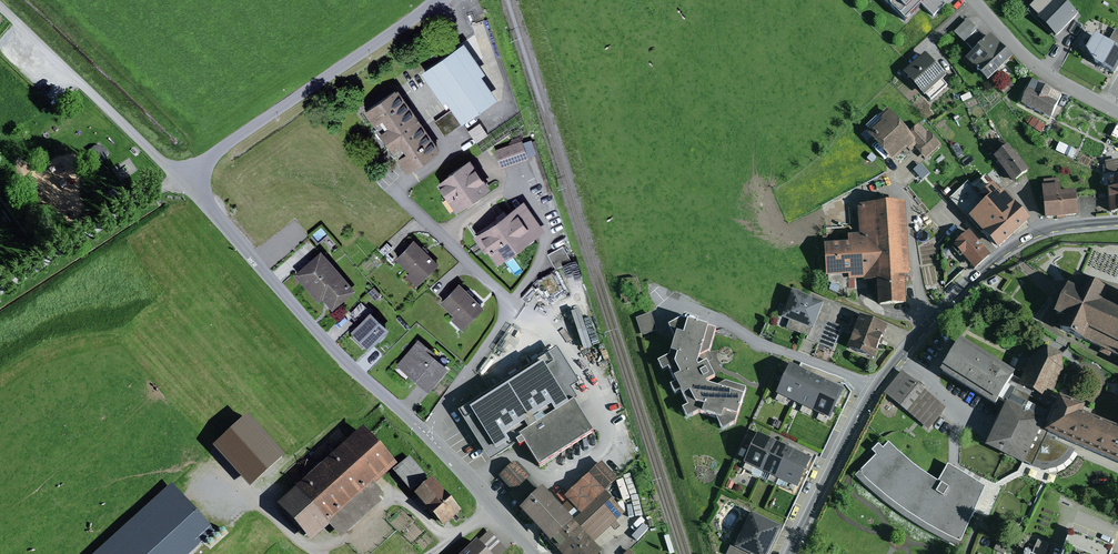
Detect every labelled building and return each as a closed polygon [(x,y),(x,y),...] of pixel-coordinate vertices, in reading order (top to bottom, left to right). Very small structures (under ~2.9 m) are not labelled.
[(906,24),(922,7),(934,19),(947,5),(942,0),(881,0),(906,24)] [(1028,12),(1056,39),(1078,17),(1060,0),(1039,0),(1028,12)] [(978,30),(967,20),(953,34),(964,44),(965,43),(977,31),(978,30)] [(1095,37),(1086,52),(1094,65),(1115,77),(1117,71),(1117,31),(1116,30),(1108,44),(1095,37)] [(1013,59),(991,37),(987,41),(977,31),(965,43),(974,52),(966,61),(988,84),(1013,59)] [(486,74),(464,42),(419,73),(444,110),(449,106),(452,110),(462,124),(496,100),(481,77),(486,74)] [(946,78),(925,55),(903,75),(924,99),(927,97),(931,101),(948,86),(943,81),(946,78)] [(1038,84),(1032,81),(1021,105),(1051,120),(1062,96),(1047,89),(1048,86),(1039,82),(1038,84)] [(398,90),(364,113),(408,175),(440,151),(398,90)] [(462,124),(452,110),(435,121),(445,136),(462,124)] [(882,121),(866,135),(892,163),(907,150),(911,153),(915,150),(920,145),(909,134),(888,111),(880,119),(882,121)] [(1047,128),(1035,120),(1030,127),(1043,135),(1047,128)] [(480,124),(468,132),(476,143),(488,135),(480,124)] [(919,126),(909,134),(920,145),(915,150),(926,161),(942,147),(928,132),(926,134),(919,126)] [(990,148),(996,157),(1008,148),(1002,139),(990,148)] [(107,159),(113,151),(101,141),(94,148),(107,159)] [(535,141),(531,143),(549,196),(553,194),(535,141)] [(522,142),(495,150),(501,169),(528,160),(522,142)] [(996,157),(994,159),(1013,184),(1029,172),(1015,154),(1013,155),(1008,148),(996,157)] [(1105,162),(1106,173),(1117,171),(1117,160),(1105,162)] [(470,162),(436,186),(456,214),(490,190),(470,162)] [(978,202),(983,208),(985,206),(1014,237),(1030,223),(1004,193),(1002,194),(986,177),(973,189),(982,199),(978,202)] [(1044,187),(1042,188),(1045,221),(1078,218),(1076,194),(1061,195),(1060,186),(1058,186),(1058,179),(1043,181),(1044,187)] [(1107,183),(1110,216),(1117,215),(1117,182),(1107,183)] [(969,221),(983,208),(978,202),(982,199),(973,189),(968,184),(950,200),(969,221)] [(524,202),(473,237),(485,254),(488,252),(497,266),(545,232),(524,202)] [(876,284),(905,282),(905,279),(909,279),(905,206),(858,208),(860,236),(863,282),(863,285),(876,284)] [(983,208),(969,221),(998,252),(1014,237),(985,206),(983,208)] [(991,257),(969,233),(953,247),(955,249),(954,250),(962,259),(963,258),(975,272),(991,257)] [(849,283),(863,282),(860,236),(848,237),(848,246),(825,247),(826,279),(848,278),(849,283)] [(414,242),(396,260),(409,273),(406,277),(416,287),(438,265),(414,242)] [(563,247),(548,255),(555,269),(570,261),(563,247)] [(321,252),(294,275),(318,304),(323,300),(332,311),(355,291),(321,252)] [(551,272),(539,279),(538,286),(545,299),(548,297),(551,302),(556,299),(554,294),(564,289),(556,275),(551,272)] [(905,282),(876,284),(877,309),(906,308),(905,282)] [(1077,294),(1069,290),(1056,319),(1064,323),(1059,334),(1117,360),(1117,301),(1082,284),(1077,294)] [(484,309),(459,285),(441,304),(455,317),(451,321),(462,331),(484,309)] [(374,288),(368,293),(375,301),(381,295),(374,288)] [(823,304),(791,292),(781,319),(790,322),(787,330),(809,338),(819,313),(823,304)] [(349,315),(359,325),(371,313),(361,303),(349,315)] [(639,313),(644,332),(660,329),(655,309),(639,313)] [(579,311),(571,314),(584,353),(592,350),(579,311)] [(359,325),(351,333),(369,351),(389,331),(371,313),(359,325)] [(830,318),(819,313),(809,338),(808,341),(833,351),(843,328),(828,322),(830,318)] [(888,331),(860,319),(847,352),(874,363),(888,331)] [(716,334),(681,322),(668,330),(674,341),(669,359),(657,365),(662,375),(668,372),(675,386),(670,389),(675,398),(680,395),(688,409),(682,412),(687,421),(699,416),(717,421),(722,433),(735,427),(746,391),(725,384),(716,390),(707,388),(707,386),(715,382),(707,366),(698,370),(698,368),(700,358),(710,353),(716,334)] [(436,355),(418,339),(395,366),(428,393),(448,370),(434,358),(436,355)] [(960,346),(941,377),(996,412),(1001,405),(1009,391),(1016,380),(960,346)] [(1063,355),(1048,347),(1033,359),(1020,384),(1016,380),(1009,391),(1055,412),(1060,402),(1050,398),(1064,372),(1063,355)] [(558,351),(458,414),(490,463),(522,442),(539,470),(594,435),(574,404),(578,402),(571,391),(580,386),(558,351)] [(808,375),(790,367),(777,396),(795,405),(808,375)] [(947,410),(901,372),(884,393),(929,431),(947,410)] [(828,384),(808,375),(795,405),(814,414),(828,384)] [(845,392),(828,384),(814,414),(831,422),(845,392)] [(1055,412),(1009,391),(1001,405),(1006,407),(985,452),(1023,467),(1026,463),(1033,467),(1032,469),(1041,471),(1049,471),(1059,469),(1069,462),(1076,449),(1045,436),(1055,412)] [(1060,402),(1055,412),(1045,436),(1076,449),(1117,467),(1117,437),(1082,422),(1086,412),(1060,402)] [(781,423),(774,420),(772,427),(778,430),(781,423)] [(363,430),(278,508),(312,543),(330,527),(342,540),(382,503),(379,500),(383,496),(375,487),(397,467),(363,430)] [(777,444),(758,435),(744,464),(762,474),(777,444)] [(912,465),(889,443),(882,449),(879,445),(871,452),(876,456),(855,477),(878,498),(903,517),(930,534),(958,548),(982,494),(986,487),(948,467),(938,484),(912,465)] [(793,452),(777,444),(762,474),(779,482),(793,452)] [(793,452),(779,482),(798,491),(812,461),(793,452)] [(411,458),(393,473),(410,493),(428,478),(411,458)] [(601,463),(565,498),(583,517),(605,496),(619,482),(601,463)] [(513,465),(499,478),(514,494),(529,480),(531,479),(518,465),(513,465)] [(541,494),(529,480),(514,494),(511,497),(523,511),(541,494)] [(462,514),(433,482),(415,497),(444,529),(462,514)] [(215,533),(172,486),(98,553),(192,553),(215,533)] [(520,514),(552,547),(574,526),(543,493),(541,494),(523,511),(520,514)] [(593,546),(624,515),(605,496),(583,517),(574,526),(593,546)] [(751,516),(744,532),(738,529),(727,553),(770,553),(782,530),(751,516)] [(574,526),(552,547),(558,553),(600,553),(593,546),(574,526)] [(477,542),(488,553),(503,553),(507,551),(489,531),(477,542)] [(1070,532),(1061,553),(1112,553),(1114,550),(1070,532)] [(1033,553),(1045,553),(1048,546),(1039,541),(1033,553)] [(477,542),(472,547),(469,543),(458,553),(488,553),(477,542)]
